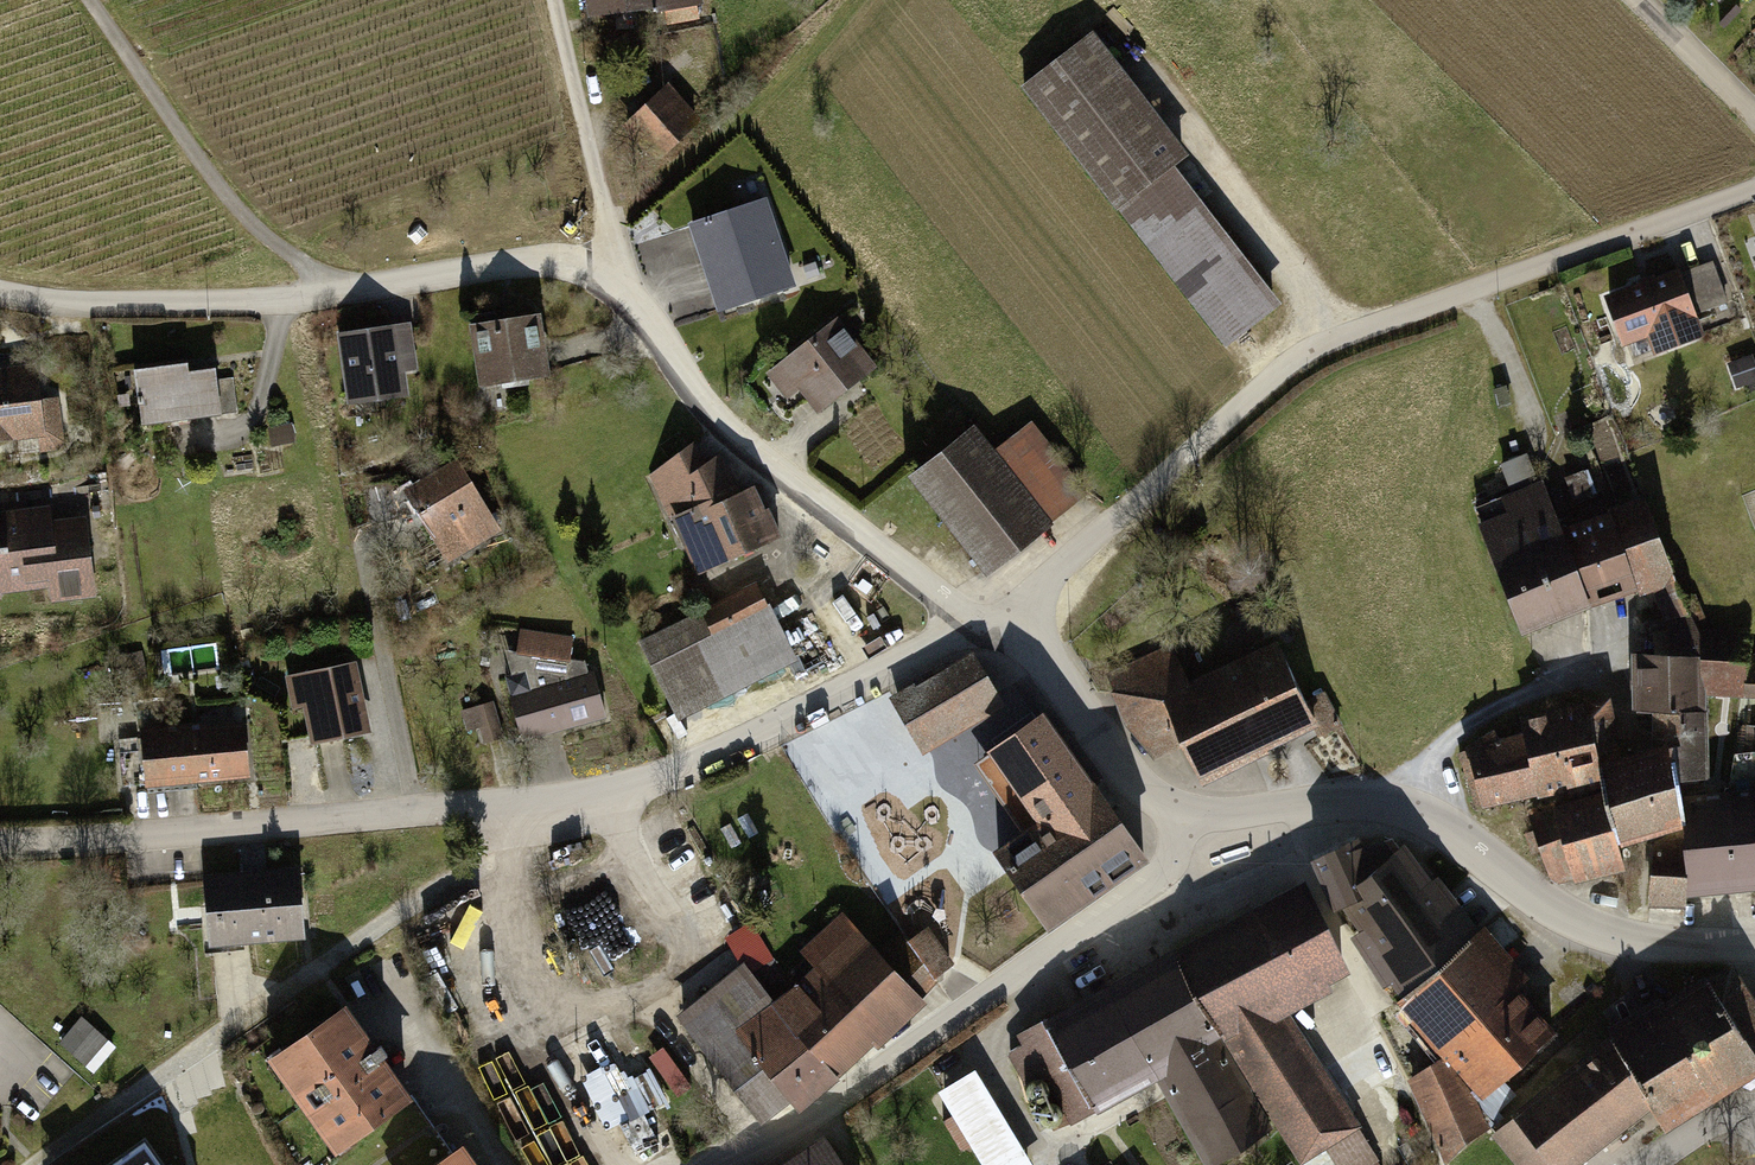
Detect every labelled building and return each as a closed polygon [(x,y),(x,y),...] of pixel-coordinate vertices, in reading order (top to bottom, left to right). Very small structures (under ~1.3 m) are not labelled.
[(595,25),(708,5),(707,0),(590,0),(595,25)] [(1104,35),(1032,89),(1124,211),(1183,166),(1196,157),(1104,35)] [(712,120),(674,83),(629,129),(667,166),(712,120)] [(1183,166),(1124,211),(1230,350),(1289,306),(1183,166)] [(776,201),(697,226),(725,313),(804,288),(776,201)] [(1689,268),(1615,295),(1633,344),(1655,336),(1663,357),(1715,338),(1689,268)] [(845,316),(773,374),(794,401),(813,386),(835,414),(889,370),(845,316)] [(537,317),(474,326),(483,382),(545,372),(537,317)] [(415,324),(340,335),(351,407),(414,397),(411,380),(423,378),(415,324)] [(0,367),(0,433),(43,428),(45,445),(63,443),(57,398),(39,401),(34,362),(0,367)] [(187,365),(136,372),(143,424),(236,412),(232,379),(216,381),(215,371),(188,374),(187,365)] [(985,428),(922,477),(998,575),(1096,498),(1039,425),(1004,452),(985,428)] [(704,451),(650,476),(699,579),(782,539),(762,497),(735,510),(724,488),(737,482),(726,461),(712,468),(704,451)] [(1527,455),(1504,461),(1511,484),(1533,478),(1527,455)] [(467,461),(413,492),(454,564),(508,534),(467,461)] [(1559,481),(1484,511),(1535,640),(1657,591),(1671,626),(1701,628),(1650,499),(1577,527),(1559,481)] [(0,516),(0,602),(57,593),(59,603),(101,597),(89,521),(62,525),(60,506),(0,516)] [(766,581),(645,640),(682,716),(803,657),(766,581)] [(1636,641),(1636,711),(1659,710),(1660,744),(1719,742),(1716,701),(1754,702),(1754,630),(1711,629),(1701,628),(1671,626),(1672,642),(1636,641)] [(581,639),(524,628),(519,652),(576,664),(581,639)] [(1171,635),(1104,666),(1155,757),(1195,738),(1216,779),(1326,720),(1281,633),(1195,677),(1171,635)] [(975,660),(898,706),(918,740),(995,694),(975,660)] [(364,665),(291,681),(299,714),(310,712),(318,746),(379,732),(364,665)] [(600,674),(515,699),(529,742),(613,717),(600,674)] [(1619,700),(1466,744),(1481,810),(1614,784),(1611,758),(1631,753),(1619,700)] [(498,701),(464,712),(479,758),(513,747),(498,701)] [(253,725),(147,732),(151,788),(257,781),(253,725)] [(1626,798),(1540,819),(1553,892),(1643,872),(1636,849),(1665,842),(1710,836),(1705,805),(1685,748),(1620,763),(1626,798)] [(1045,820),(999,853),(1048,925),(1143,858),(1093,787),(1070,803),(1052,777),(1028,795),(1045,820)] [(1665,842),(1656,909),(1703,915),(1705,901),(1754,894),(1754,798),(1705,805),(1710,836),(1665,842)] [(1369,839),(1318,865),(1406,1004),(1453,1063),(1464,1080),(1495,1109),(1568,1032),(1531,994),(1540,981),(1495,930),(1479,939),(1421,850),(1387,868),(1369,839)] [(304,867),(203,877),(210,953),(311,943),(304,867)] [(1306,887),(1027,1046),(1073,1126),(1166,1072),(1219,1164),(1286,1126),(1308,1164),(1329,1152),(1337,1164),(1382,1164),(1294,1012),(1357,976),(1306,887)] [(761,938),(674,1009),(761,1114),(796,1085),(802,1093),(921,994),(848,907),(799,947),(816,967),(798,982),(761,938)] [(949,965),(925,930),(909,942),(934,976),(949,965)] [(1498,1136),(1522,1164),(1590,1164),(1659,1105),(1672,1128),(1754,1074),(1754,996),(1734,960),(1618,1031),(1624,1040),(1498,1136)] [(95,1070),(117,1044),(82,1013),(60,1039),(95,1070)] [(346,1013),(275,1062),(337,1149),(408,1099),(346,1013)] [(504,1072),(554,1164),(650,1164),(677,1150),(606,1017),(504,1072)] [(1453,1063),(1414,1084),(1454,1162),(1495,1142),(1464,1080),(1453,1063)] [(937,1094),(977,1164),(1003,1164),(1029,1151),(983,1068),(937,1094)] [(832,1139),(798,1164),(852,1164),(832,1139)] [(116,1164),(159,1164),(145,1145),(116,1164)] [(445,1164),(469,1164),(461,1154),(445,1164)]
